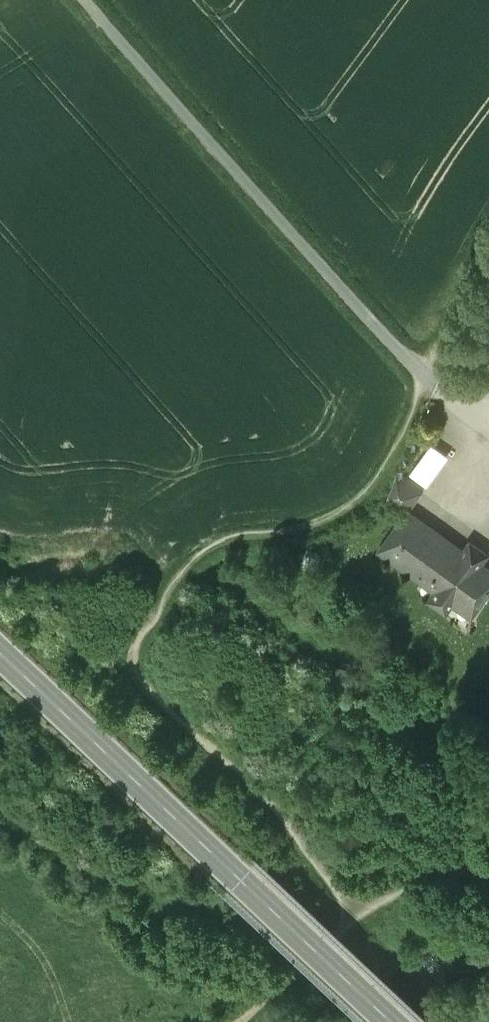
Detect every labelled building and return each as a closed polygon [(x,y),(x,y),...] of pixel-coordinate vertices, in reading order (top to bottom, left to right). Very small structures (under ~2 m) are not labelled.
[(421,493),(398,476),(388,501),(407,514),(421,493)] [(408,513),(383,548),(439,588),(434,595),(437,603),(444,608),(452,606),(457,600),(475,613),(488,593),(488,570),(481,564),(487,556),(485,550),(477,545),(469,548),(465,553),(408,513)]
